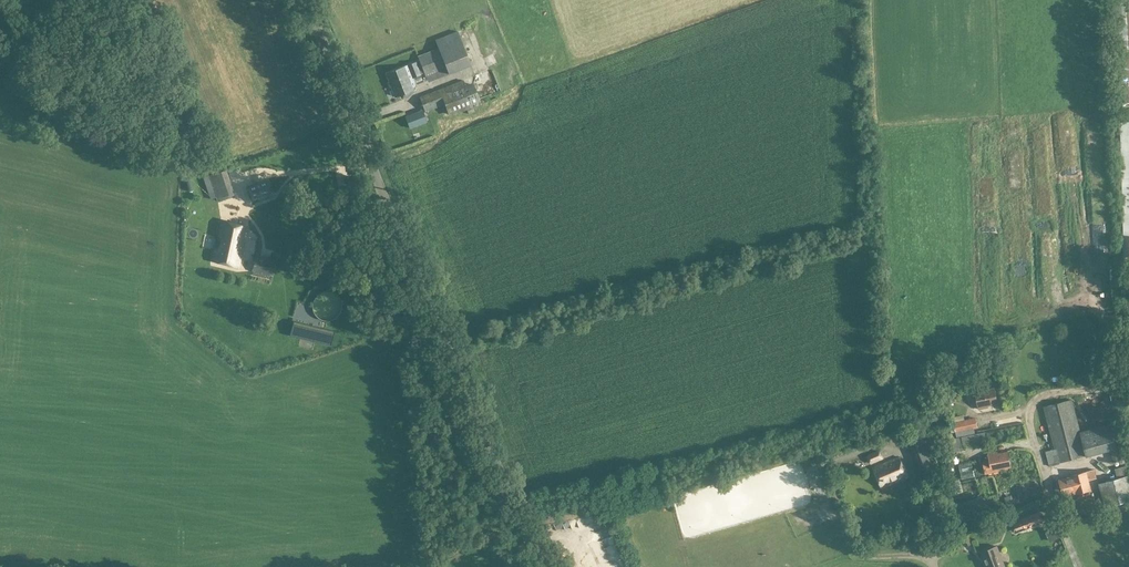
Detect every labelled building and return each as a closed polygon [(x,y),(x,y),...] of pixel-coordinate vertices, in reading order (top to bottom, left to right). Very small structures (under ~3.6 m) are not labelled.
[(417,56),(420,61),(405,68),(405,66),(386,74),(396,98),(412,91),(411,88),(416,86),(413,78),(420,75),(420,74),(424,72),(428,82),(449,74),(471,65),(458,30),(435,40),(438,48),(417,56)] [(420,97),(426,111),(447,102),(452,114),(481,101),(473,83),(466,86),(463,79),(420,97)] [(524,88),(517,92),(520,98),(528,94),(524,88)] [(412,128),(428,121),(423,110),(407,117),(412,128)] [(1128,237),(1128,122),(1119,123),(1124,237),(1128,237)] [(203,178),(207,189),(213,187),(209,176),(203,178)] [(267,180),(247,188),(252,201),(272,193),(267,180)] [(238,268),(247,227),(222,221),(218,240),(216,240),(214,248),(214,249),(211,262),(238,268)] [(1098,228),(1098,237),(1107,237),(1107,228),(1098,228)] [(1039,259),(1049,259),(1050,241),(1040,241),(1039,259)] [(256,255),(252,271),(273,276),(277,260),(256,255)] [(293,321),(290,336),(301,339),(301,337),(315,340),(314,342),(331,346),(335,331),(293,321)] [(945,367),(949,375),(969,364),(965,356),(945,367)] [(998,403),(994,388),(984,390),(984,389),(975,391),(979,409),(988,407),(988,405),(998,403)] [(1081,433),(1072,399),(1043,407),(1054,449),(1045,452),(1050,467),(1060,464),(1060,463),(1087,456),(1087,457),(1112,450),(1124,447),(1118,423),(1081,433)] [(976,417),(954,422),(956,432),(978,427),(976,417)] [(906,435),(924,476),(940,469),(922,427),(906,435)] [(871,464),(882,459),(879,451),(868,456),(871,464)] [(1008,451),(998,453),(997,451),(988,453),(990,460),(983,462),(986,474),(1002,470),(1001,469),(1011,467),(1008,451)] [(899,457),(885,463),(873,469),(882,488),(908,477),(899,457)] [(962,479),(975,476),(972,463),(959,465),(962,479)] [(1128,501),(1128,479),(1125,466),(1115,469),(1118,478),(1099,484),(1106,507),(1128,501)] [(1096,478),(1094,469),(1070,476),(1070,477),(1059,480),(1064,498),(1076,494),(1091,490),(1088,480),(1096,478)] [(1027,531),(1044,524),(1039,512),(1013,522),(1017,530),(1026,527),(1027,531)] [(609,528),(598,531),(603,549),(608,547),(613,565),(620,562),(609,528)] [(1054,529),(1047,532),(1052,544),(1059,541),(1054,529)] [(965,546),(972,544),(967,532),(960,535),(965,546)] [(997,546),(980,553),(986,566),(1005,566),(997,546)]
